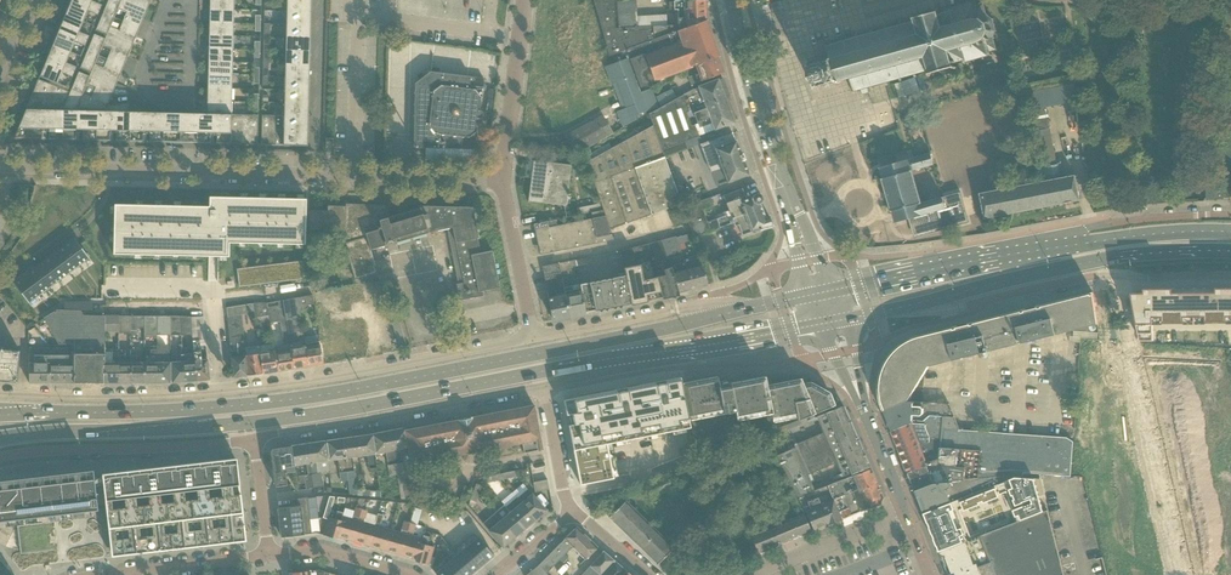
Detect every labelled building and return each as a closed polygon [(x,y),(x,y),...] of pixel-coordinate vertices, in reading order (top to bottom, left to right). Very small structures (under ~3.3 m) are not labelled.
[(65,14),(97,27),(103,12),(103,11),(76,0),(71,0),(65,14)] [(103,11),(108,0),(76,0),(103,11)] [(103,12),(105,14),(113,17),(114,17),(118,8),(126,12),(123,21),(130,24),(134,15),(143,19),(147,9),(126,0),(108,0),(103,11),(103,12)] [(147,9),(151,0),(126,0),(147,9)] [(234,9),(234,0),(209,0),(209,8),(234,9)] [(287,11),(311,11),(311,0),(287,0),(287,11)] [(626,50),(705,20),(706,20),(705,0),(673,0),(673,1),(672,1),(672,2),(668,2),(668,10),(677,10),(678,26),(637,27),(618,28),(615,28),(614,0),(593,0),(609,56),(626,50)] [(636,0),(617,1),(618,28),(637,27),(636,0)] [(852,32),(851,32),(851,33),(846,34),(845,33),(844,34),(846,40),(842,41),(841,37),(839,38),(840,41),(827,45),(824,43),(823,45),(826,47),(830,59),(812,64),(808,62),(807,65),(808,66),(814,89),(814,90),(816,91),(819,88),(836,83),(840,84),(841,82),(844,81),(844,80),(851,78),(854,91),(853,93),(854,94),(857,91),(860,90),(862,96),(863,96),(863,95),(868,93),(869,94),(870,94),(868,88),(870,87),(871,90),(873,90),(872,87),(885,83),(886,86),(888,86),(887,82),(899,79),(900,82),(903,82),(902,78),(914,75),(915,78),(917,77),(916,74),(929,71),(930,72),(927,75),(929,76),(931,73),(952,67),(957,69),(958,67),(954,65),(953,63),(963,61),(964,64),(967,63),(966,62),(974,60),(974,62),(976,62),(975,60),(983,57),(984,60),(985,59),(984,57),(986,57),(987,60),(990,59),(991,56),(993,56),(993,55),(991,54),(990,51),(996,50),(997,50),(998,49),(997,49),(994,38),(995,39),(996,37),(995,37),(996,32),(997,32),(998,30),(996,30),(993,19),(995,19),(994,17),(992,18),(988,14),(989,13),(988,12),(987,13),(984,3),(984,2),(983,2),(982,3),(977,4),(976,2),(977,0),(975,0),(975,1),(969,2),(968,0),(967,0),(967,3),(960,5),(959,3),(958,3),(958,5),(951,7),(950,6),(948,7),(949,10),(939,13),(939,12),(941,7),(939,6),(937,10),(917,16),(912,13),(911,16),(914,18),(915,20),(902,24),(901,21),(899,21),(900,24),(887,28),(886,25),(884,25),(885,29),(873,32),(872,29),(870,29),(871,33),(858,36),(857,33),(855,34),(856,37),(854,37),(852,32)] [(209,21),(233,22),(234,9),(209,8),(209,21)] [(287,11),(286,24),(311,24),(311,11),(287,11)] [(97,27),(95,31),(98,32),(106,36),(132,46),(136,36),(126,32),(130,24),(123,21),(119,30),(110,26),(114,17),(113,17),(105,14),(103,12),(97,27)] [(65,14),(59,29),(90,42),(95,31),(97,27),(65,14)] [(705,20),(626,50),(640,88),(655,82),(654,80),(694,65),(694,64),(717,56),(717,57),(718,56),(709,33),(710,32),(705,20)] [(209,34),(233,35),(233,22),(209,21),(209,34)] [(286,24),(286,37),(310,37),(311,24),(286,24)] [(59,29),(52,45),(84,58),(87,50),(90,42),(59,29)] [(90,42),(87,50),(90,51),(99,55),(102,46),(111,49),(107,58),(114,61),(118,53),(128,57),(132,46),(106,36),(98,32),(95,31),(90,42)] [(208,48),(233,48),(233,35),(209,34),(208,48)] [(286,37),(286,50),(310,51),(310,37),(286,37)] [(52,45),(46,60),(78,73),(79,69),(84,58),(52,45)] [(208,61),(232,61),(233,48),(208,48),(208,61)] [(84,58),(79,69),(82,70),(116,84),(120,74),(111,70),(114,61),(107,58),(99,55),(90,51),(87,50),(84,58)] [(286,50),(285,63),(310,64),(310,51),(286,50)] [(723,72),(717,57),(717,56),(694,64),(694,65),(696,64),(699,73),(688,77),(691,84),(723,72)] [(627,59),(605,66),(611,83),(616,82),(626,109),(617,112),(622,126),(637,121),(635,115),(657,107),(651,89),(639,93),(627,59)] [(46,60),(39,76),(51,81),(57,83),(71,89),(78,73),(46,60)] [(208,74),(232,74),(232,61),(208,61),(208,74)] [(285,63),(285,76),(309,77),(310,64),(285,63)] [(71,89),(63,109),(66,109),(80,110),(97,110),(105,110),(108,103),(99,99),(102,90),(112,94),(116,84),(82,70),(79,69),(78,73),(71,89)] [(414,136),(413,147),(425,148),(461,148),(475,149),(477,131),(478,119),(479,119),(479,118),(480,118),(481,118),(481,117),(482,117),(482,116),(483,115),(483,114),(483,113),(482,113),(482,112),(482,111),(481,111),(480,110),(479,110),(481,97),(483,78),(470,76),(430,71),(415,83),(414,136)] [(207,87),(232,87),(232,74),(208,74),(207,87)] [(285,76),(285,89),(309,90),(309,77),(285,76)] [(1039,84),(1025,86),(1026,94),(1029,110),(1045,107),(1051,106),(1078,101),(1076,85),(1074,77),(1039,84)] [(38,79),(26,108),(47,109),(63,109),(71,89),(57,83),(51,81),(50,83),(38,79)] [(699,93),(683,99),(688,111),(704,105),(724,98),(717,80),(711,82),(697,87),(699,93)] [(207,100),(232,101),(232,87),(207,87),(207,100)] [(285,89),(284,102),(309,103),(309,90),(285,89)] [(648,114),(652,125),(661,150),(684,141),(699,135),(694,124),(691,126),(686,112),(688,111),(683,99),(682,95),(648,114)] [(706,110),(693,114),(699,130),(712,125),(713,130),(729,124),(734,122),(726,103),(724,98),(704,105),(706,110)] [(207,113),(214,113),(231,114),(232,101),(207,100),(207,113)] [(284,102),(284,115),(308,116),(309,103),(284,102)] [(1045,107),(1029,110),(1040,166),(1056,163),(1045,107)] [(43,128),(46,128),(47,109),(26,108),(14,138),(43,139),(43,128)] [(49,139),(63,139),(63,109),(47,109),(46,128),(49,128),(49,139)] [(77,129),(80,129),(80,110),(66,109),(63,109),(63,139),(76,140),(77,129)] [(82,140),(96,140),(97,110),(80,110),(80,129),(82,129),(82,140)] [(110,130),(113,130),(114,111),(105,110),(97,110),(96,140),(110,140),(110,130)] [(116,141),(130,141),(130,111),(114,111),(113,130),(116,130),(116,141)] [(144,131),(147,131),(147,112),(130,111),(130,141),(143,141),(144,131)] [(149,141),(164,142),(165,112),(147,112),(147,131),(149,131),(149,141)] [(165,112),(164,142),(179,142),(180,113),(165,112)] [(180,113),(179,142),(196,143),(196,113),(180,113)] [(211,132),(214,133),(214,113),(207,113),(196,113),(196,143),(210,143),(211,132)] [(216,143),(230,143),(231,114),(214,113),(214,133),(216,133),(216,143)] [(231,114),(230,143),(257,144),(258,115),(231,114)] [(261,144),(283,145),(284,128),(284,115),(262,115),(261,144)] [(308,116),(284,115),(284,128),(308,129),(308,116)] [(612,132),(608,125),(602,115),(564,136),(574,154),(612,132)] [(661,150),(652,125),(586,162),(602,210),(591,212),(592,218),(547,227),(546,222),(533,224),(539,255),(613,240),(608,228),(624,222),(624,223),(626,222),(625,222),(645,214),(646,216),(667,208),(681,203),(671,176),(664,157),(661,150)] [(284,128),(283,145),(307,145),(308,129),(284,128)] [(725,135),(700,144),(703,152),(708,167),(714,165),(716,164),(718,170),(722,169),(727,183),(739,178),(748,175),(743,161),(740,153),(740,154),(732,132),(725,135)] [(684,141),(661,150),(664,157),(687,148),(684,141)] [(883,178),(896,222),(918,216),(921,226),(947,218),(944,209),(946,208),(943,196),(922,202),(913,170),(934,164),(931,152),(914,157),(913,152),(897,157),(898,162),(880,167),(883,178)] [(541,203),(553,205),(566,206),(567,195),(569,195),(570,193),(567,193),(571,165),(533,160),(533,161),(534,161),(530,187),(529,187),(527,201),(528,201),(529,200),(541,202),(541,203)] [(980,193),(982,206),(985,218),(1080,200),(1075,175),(980,193)] [(684,213),(687,222),(693,237),(733,222),(734,226),(738,224),(742,235),(751,232),(772,227),(773,226),(773,225),(769,216),(768,216),(768,217),(764,218),(759,203),(760,202),(762,199),(761,195),(757,193),(753,194),(752,197),(745,199),(741,188),(723,195),(730,213),(706,222),(702,209),(714,205),(710,197),(682,207),(684,213)] [(1207,188),(1207,198),(1223,198),(1223,188),(1207,188)] [(114,204),(113,254),(208,256),(209,256),(214,256),(218,256),(219,256),(229,256),(229,243),(305,244),(306,199),(228,197),(221,197),(219,197),(211,196),(209,196),(209,198),(209,205),(209,206),(114,204)] [(598,203),(575,208),(577,214),(587,212),(586,209),(588,209),(588,208),(599,205),(598,203)] [(682,207),(681,203),(667,208),(670,218),(684,213),(682,207)] [(456,284),(459,301),(483,296),(482,291),(499,288),(492,251),(480,253),(477,238),(479,238),(472,207),(417,206),(417,209),(389,217),(385,205),(344,204),(344,207),(327,206),(326,211),(309,211),(308,230),(322,230),(322,237),(338,238),(339,235),(344,235),(344,243),(343,243),(354,280),(377,273),(370,250),(386,246),(387,242),(391,241),(395,243),(428,233),(428,232),(446,229),(458,284),(456,284)] [(673,226),(687,222),(684,213),(670,218),(673,226)] [(687,235),(676,238),(678,244),(688,241),(687,235)] [(676,236),(661,241),(668,259),(681,255),(678,244),(676,238),(676,236)] [(74,239),(64,246),(79,266),(89,258),(89,259),(90,258),(74,238),(74,239)] [(661,241),(651,244),(656,262),(668,259),(661,241)] [(625,275),(631,303),(631,305),(647,301),(647,300),(642,280),(643,280),(639,260),(652,257),(648,244),(620,251),(625,275)] [(64,246),(54,253),(69,273),(79,266),(64,246)] [(54,253),(45,261),(59,280),(69,273),(54,253)] [(688,261),(685,262),(692,289),(708,284),(699,254),(686,257),(688,261)] [(575,260),(559,263),(569,316),(585,313),(585,312),(581,291),(580,284),(572,286),(571,286),(569,276),(570,276),(568,267),(576,266),(575,260)] [(45,261),(35,268),(50,287),(59,280),(45,261)] [(302,261),(237,269),(237,276),(238,281),(239,287),(290,281),(304,279),(302,261)] [(678,292),(692,289),(685,262),(671,265),(678,292)] [(559,263),(542,266),(548,299),(545,300),(547,311),(551,311),(552,320),(569,316),(559,263)] [(665,275),(657,276),(663,296),(663,298),(679,294),(678,292),(671,265),(670,265),(671,267),(663,270),(665,275)] [(33,266),(23,273),(39,295),(50,287),(35,268),(33,266)] [(13,281),(12,281),(29,303),(30,303),(29,303),(39,295),(23,273),(13,281)] [(385,275),(378,278),(382,289),(389,287),(385,275)] [(629,303),(631,303),(625,275),(580,284),(581,291),(585,312),(594,310),(595,311),(596,311),(595,309),(603,308),(604,309),(605,309),(604,307),(613,306),(613,307),(614,307),(613,305),(622,304),(622,305),(623,305),(623,303),(629,302),(629,303)] [(657,276),(656,277),(643,280),(642,280),(647,300),(663,296),(657,276)] [(361,284),(340,287),(344,312),(351,310),(349,302),(364,300),(361,284)] [(1131,293),(1140,341),(1147,341),(1153,341),(1153,338),(1153,334),(1153,331),(1153,323),(1230,323),(1230,288),(1215,288),(1144,288),(1144,293),(1131,293)] [(1105,290),(1093,292),(1100,330),(1112,327),(1105,290)] [(880,401),(884,410),(906,401),(909,400),(929,366),(1035,339),(1098,324),(1093,292),(1036,306),(1037,309),(1030,311),(1027,311),(1026,309),(1016,311),(1010,313),(1007,313),(968,323),(969,326),(959,328),(958,325),(911,337),(912,339),(908,341),(904,344),(900,346),(897,349),(893,353),(891,356),(888,360),(886,364),(884,369),(882,373),(881,377),(881,382),(880,387),(881,391),(881,396),(882,400),(880,401)] [(312,295),(298,298),(300,311),(305,310),(305,306),(313,305),(314,304),(312,295)] [(298,298),(283,300),(285,315),(299,313),(299,311),(300,311),(298,298)] [(283,300),(267,303),(270,324),(279,322),(283,345),(273,347),(274,351),(277,371),(294,368),(292,351),(291,351),(290,348),(285,315),(283,300)] [(227,307),(228,317),(242,314),(246,314),(246,312),(254,311),(253,303),(227,307)] [(257,303),(253,303),(254,311),(255,318),(268,316),(269,324),(270,324),(267,303),(257,303)] [(81,310),(57,309),(43,318),(58,344),(77,344),(77,355),(77,356),(77,383),(92,382),(104,382),(104,364),(105,361),(105,350),(105,332),(105,316),(83,315),(81,310)] [(299,313),(285,315),(290,348),(291,351),(292,351),(294,368),(309,366),(305,344),(304,336),(300,313),(299,313)] [(242,314),(228,317),(229,338),(236,338),(238,350),(230,352),(232,376),(234,376),(236,378),(239,377),(240,376),(247,375),(245,356),(242,314)] [(119,316),(105,316),(105,332),(118,332),(119,332),(119,316)] [(130,316),(119,316),(119,332),(119,333),(130,333),(130,316)] [(144,316),(144,337),(157,337),(157,335),(157,316),(144,316)] [(157,316),(157,335),(170,335),(170,316),(157,316)] [(181,316),(170,316),(170,335),(182,335),(181,316)] [(190,316),(181,316),(182,335),(192,335),(191,316),(190,316)] [(204,316),(191,316),(192,335),(193,340),(200,340),(205,339),(205,335),(204,316)] [(318,333),(304,336),(305,344),(309,366),(323,364),(319,341),(318,333)] [(404,336),(396,338),(400,350),(407,349),(404,336)] [(200,340),(193,340),(193,346),(194,353),(196,380),(209,379),(207,360),(207,356),(201,357),(200,345),(200,340)] [(176,354),(172,354),(172,363),(172,370),(172,382),(185,381),(182,349),(182,344),(175,344),(176,354)] [(157,345),(157,349),(157,382),(169,382),(169,352),(167,349),(164,345),(157,345)] [(29,382),(29,383),(31,383),(31,382),(37,382),(37,383),(50,383),(50,348),(29,348),(29,382)] [(50,348),(50,383),(61,383),(61,350),(61,349),(61,348),(50,348)] [(61,350),(61,383),(77,383),(77,370),(77,356),(77,355),(68,355),(68,350),(68,349),(68,348),(61,348),(61,349),(61,350)] [(18,380),(20,350),(0,349),(0,379),(18,380)] [(157,349),(150,349),(150,355),(145,355),(145,382),(157,382),(157,349)] [(188,349),(182,349),(185,381),(196,380),(194,353),(193,354),(189,354),(188,349)] [(105,361),(104,364),(104,382),(106,382),(119,382),(119,350),(112,350),(105,350),(105,361)] [(125,350),(119,350),(119,382),(130,382),(130,355),(125,355),(125,350)] [(274,351),(260,353),(263,373),(277,371),(274,351)] [(260,354),(245,356),(247,375),(255,375),(263,373),(260,353),(259,353),(260,354)] [(142,355),(130,355),(130,382),(143,382),(143,370),(142,362),(142,355)] [(1171,356),(1148,362),(1150,373),(1173,368),(1171,356)] [(1173,368),(1150,373),(1153,385),(1176,379),(1173,368)] [(766,386),(764,376),(763,376),(763,377),(759,378),(758,376),(740,379),(741,381),(739,381),(739,383),(730,385),(730,383),(727,383),(727,382),(726,381),(721,382),(720,384),(720,385),(719,385),(717,377),(716,377),(716,378),(707,379),(707,378),(706,378),(706,380),(693,382),(693,381),(691,381),(691,380),(683,382),(683,383),(682,383),(689,420),(734,411),(736,420),(770,413),(772,422),(796,417),(797,420),(814,413),(834,405),(829,392),(810,382),(809,382),(803,383),(800,379),(800,378),(789,380),(789,379),(776,382),(776,383),(775,383),(775,384),(766,386)] [(567,399),(563,400),(566,415),(569,414),(571,424),(568,425),(569,426),(580,485),(614,478),(613,478),(613,477),(610,459),(605,460),(602,444),(609,443),(611,443),(689,428),(690,427),(689,420),(682,383),(681,378),(680,377),(665,380),(665,381),(655,383),(655,382),(640,385),(628,387),(626,388),(627,388),(616,390),(615,390),(603,392),(601,392),(589,395),(588,395),(579,397),(567,399)] [(1176,379),(1153,385),(1156,396),(1179,391),(1176,379)] [(1179,391),(1156,396),(1158,408),(1181,402),(1179,391)] [(884,410),(892,430),(911,423),(959,425),(949,403),(906,401),(884,410)] [(1181,402),(1158,408),(1161,419),(1184,414),(1181,402)] [(823,433),(850,422),(843,405),(832,410),(816,416),(823,433)] [(542,450),(540,436),(534,406),(472,418),(472,417),(469,417),(469,418),(462,420),(461,419),(458,419),(458,420),(405,431),(412,464),(522,442),(524,453),(542,450)] [(1184,414),(1161,419),(1164,430),(1187,425),(1186,420),(1184,414)] [(795,445),(795,447),(801,461),(857,437),(850,422),(823,433),(794,444),(795,445)] [(892,430),(899,448),(918,441),(919,443),(929,441),(931,445),(935,446),(1073,456),(1074,439),(1067,435),(996,431),(996,427),(959,425),(911,423),(892,430)] [(1187,425),(1164,430),(1166,442),(1189,437),(1187,425)] [(696,438),(702,454),(728,444),(722,428),(696,438)] [(403,429),(389,431),(396,464),(403,463),(400,449),(407,448),(403,429)] [(389,431),(374,434),(376,446),(377,454),(385,452),(387,466),(391,465),(396,464),(389,431)] [(372,435),(357,437),(360,456),(367,455),(369,470),(369,473),(376,472),(376,469),(374,454),(375,454),(374,446),(372,435)] [(357,437),(343,439),(347,471),(354,470),(352,458),(360,456),(357,437)] [(801,461),(807,476),(836,464),(837,466),(840,465),(839,462),(863,452),(857,437),(801,461)] [(1189,437),(1166,442),(1169,453),(1171,453),(1192,448),(1189,437)] [(343,439),(327,441),(330,460),(337,459),(339,472),(347,471),(343,439)] [(325,441),(309,444),(315,488),(324,487),(321,473),(329,472),(328,465),(327,453),(325,441)] [(899,448),(908,472),(927,465),(930,464),(945,464),(945,465),(970,467),(1013,471),(1013,470),(1025,471),(1072,474),(1073,456),(935,446),(931,445),(929,441),(919,443),(918,441),(899,448)] [(309,444),(293,446),(296,465),(298,465),(306,464),(308,474),(304,474),(306,490),(314,488),(315,488),(309,444)] [(270,451),(270,452),(275,486),(276,486),(286,485),(287,485),(285,472),(287,471),(286,466),(294,465),(292,446),(291,446),(272,449),(270,451)] [(813,531),(840,520),(835,505),(833,499),(839,497),(833,483),(814,491),(807,476),(801,461),(795,447),(777,455),(795,492),(804,510),(813,531)] [(1192,448),(1171,453),(1173,462),(1196,457),(1194,448),(1192,448)] [(234,451),(55,472),(60,514),(78,512),(84,560),(205,545),(206,548),(220,547),(220,544),(236,542),(236,545),(245,544),(235,464),(241,463),(240,456),(234,456),(234,451)] [(837,466),(842,477),(869,466),(863,452),(839,462),(840,465),(837,466)] [(1196,457),(1173,462),(1175,472),(1198,466),(1196,457)] [(391,465),(387,466),(390,476),(398,475),(396,464),(391,465)] [(908,472),(916,490),(950,477),(950,476),(1013,473),(1013,471),(970,467),(945,465),(945,464),(930,464),(927,465),(908,472)] [(1198,466),(1175,472),(1177,481),(1200,476),(1198,466)] [(839,497),(851,492),(857,489),(858,492),(877,484),(869,468),(851,476),(833,483),(839,497)] [(1025,476),(1025,471),(1013,470),(1013,471),(1013,473),(950,476),(950,477),(916,490),(924,513),(952,502),(991,486),(1006,481),(1015,477),(1018,476),(1025,476)] [(507,472),(498,474),(499,480),(508,478),(515,477),(514,471),(507,472)] [(341,482),(348,481),(347,472),(340,473),(341,482)] [(646,484),(653,497),(672,488),(666,474),(646,484)] [(1200,476),(1177,481),(1179,491),(1202,485),(1200,476)] [(952,502),(924,513),(925,514),(926,518),(930,526),(937,545),(939,551),(972,538),(962,515),(958,516),(956,511),(960,510),(964,511),(980,505),(979,503),(983,501),(983,503),(999,497),(998,495),(1000,495),(1006,492),(1012,507),(1016,506),(1017,508),(1013,510),(1017,521),(1043,511),(1040,499),(1039,496),(1034,479),(1015,477),(1006,481),(991,486),(952,502)] [(547,479),(534,482),(536,491),(549,488),(547,479)] [(403,484),(405,496),(415,494),(414,483),(403,484)] [(476,483),(473,492),(479,494),(482,485),(476,483)] [(882,497),(881,494),(877,484),(858,492),(857,489),(851,492),(860,512),(880,504),(882,497)] [(1202,485),(1179,491),(1181,500),(1204,495),(1202,485)] [(444,498),(444,504),(464,507),(470,488),(464,486),(459,501),(444,498)] [(535,520),(546,510),(527,488),(516,498),(535,520)] [(479,494),(473,492),(471,499),(476,502),(479,494)] [(512,492),(501,501),(504,504),(505,506),(524,529),(535,520),(516,498),(512,492)] [(840,520),(852,515),(860,512),(851,492),(839,497),(833,499),(835,505),(840,520)] [(1204,495),(1181,500),(1184,509),(1207,504),(1204,495)] [(292,507),(278,508),(280,523),(310,519),(318,518),(316,497),(307,498),(307,497),(291,499),(292,507)] [(609,517),(657,564),(685,536),(677,527),(665,539),(625,500),(609,517)] [(1228,502),(1221,504),(1223,514),(1230,512),(1228,502)] [(524,529),(505,506),(504,504),(493,513),(514,538),(524,529)] [(353,515),(359,517),(361,509),(356,507),(353,515)] [(415,507),(411,522),(417,524),(422,509),(415,507)] [(1207,507),(1184,512),(1187,522),(1210,516),(1207,507)] [(361,509),(359,517),(365,519),(367,510),(361,509)] [(1058,550),(1056,545),(1052,527),(1047,509),(1043,511),(1017,521),(972,538),(939,551),(941,555),(943,556),(945,557),(948,556),(952,566),(955,574),(1064,574),(1058,550)] [(323,535),(335,538),(339,526),(340,527),(343,516),(342,516),(343,512),(337,511),(335,519),(329,517),(323,535)] [(375,522),(381,523),(383,515),(377,513),(375,522)] [(482,523),(483,523),(503,547),(514,538),(493,513),(482,523)] [(803,513),(786,521),(793,539),(811,532),(803,513)] [(337,536),(352,541),(358,521),(343,516),(340,527),(339,526),(335,538),(336,539),(337,536)] [(1210,516),(1187,522),(1189,531),(1210,526),(1212,526),(1210,516)] [(310,519),(280,523),(281,537),(311,534),(310,519)] [(352,541),(368,545),(374,525),(358,521),(352,541)] [(786,521),(768,528),(775,546),(793,539),(786,521)] [(410,522),(407,531),(413,532),(416,524),(410,522)] [(368,545),(384,550),(390,530),(374,525),(368,545)] [(775,546),(768,528),(765,529),(764,527),(758,529),(757,525),(748,529),(757,553),(775,546)] [(1189,531),(1187,532),(1190,543),(1213,538),(1210,526),(1189,531)] [(575,550),(582,557),(581,559),(584,561),(589,556),(597,547),(576,527),(564,539),(538,565),(526,574),(548,574),(546,573),(572,547),(575,550)] [(384,550),(400,555),(406,534),(390,530),(384,550)] [(406,534),(400,555),(416,559),(419,550),(422,539),(406,534)] [(416,559),(416,561),(428,565),(434,547),(427,545),(429,537),(423,535),(422,539),(419,550),(416,559)] [(435,573),(437,574),(470,574),(493,555),(478,537),(435,573)] [(1213,538),(1190,543),(1193,554),(1216,549),(1213,538)] [(1216,549),(1193,554),(1195,565),(1218,560),(1216,549)] [(581,574),(601,574),(605,570),(613,561),(603,552),(595,561),(590,566),(581,574)] [(1195,565),(1197,574),(1203,574),(1221,571),(1218,560),(1195,565)] [(625,571),(615,562),(607,571),(604,574),(622,574),(625,571)]
